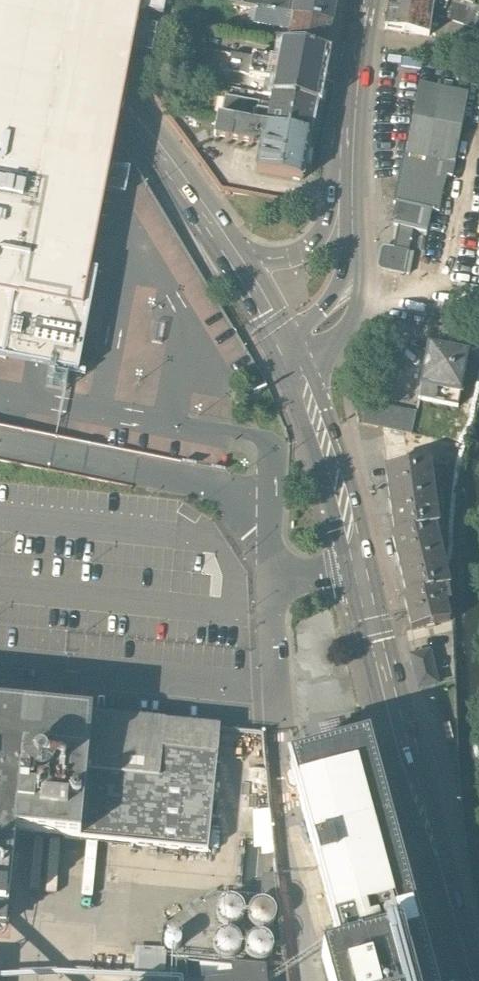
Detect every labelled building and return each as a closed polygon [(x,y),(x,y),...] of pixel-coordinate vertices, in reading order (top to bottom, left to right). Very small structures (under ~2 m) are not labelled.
[(143,0),(0,0),(0,362),(77,376),(96,273),(92,273),(116,147),(123,108),(143,0)] [(294,10),(289,9),(290,4),(288,0),(232,0),(231,5),(257,10),(332,24),(336,0),(295,0),(294,10)] [(385,29),(429,36),(430,26),(437,28),(439,15),(432,14),(435,0),(390,0),(385,29)] [(332,24),(257,10),(254,24),(290,30),(287,46),(326,53),(332,24)] [(287,46),(284,45),(280,63),(231,54),(228,71),(249,75),(248,77),(267,80),(264,93),(274,95),(317,103),(326,53),(287,46)] [(467,95),(419,86),(406,155),(453,164),(467,95)] [(317,103),(274,95),(271,113),(258,110),(260,103),(225,96),(221,118),(260,125),(311,135),(317,103)] [(221,118),(218,117),(215,136),(253,143),(257,141),(257,138),(260,125),(221,118)] [(311,135),(260,125),(257,138),(264,139),(258,171),(303,180),(311,135)] [(406,155),(404,155),(394,204),(398,204),(430,210),(437,211),(443,174),(451,176),(453,164),(406,155)] [(430,210),(398,204),(394,224),(397,225),(397,226),(412,229),(426,231),(430,210)] [(412,229),(397,226),(393,251),(408,254),(412,229)] [(408,254),(393,251),(389,271),(409,274),(412,254),(408,254)] [(470,334),(467,349),(478,351),(478,335),(470,334)] [(468,354),(429,347),(418,399),(458,407),(468,354)] [(415,412),(366,402),(362,425),(383,429),(405,433),(411,435),(415,412)] [(405,433),(383,429),(387,469),(410,466),(405,433)] [(387,469),(386,469),(395,535),(435,527),(438,526),(429,463),(410,466),(387,469)] [(435,527),(392,536),(406,596),(441,588),(450,586),(435,527)] [(449,621),(441,588),(406,596),(403,597),(411,630),(449,621)] [(429,652),(411,657),(419,689),(437,684),(429,652)] [(0,707),(0,749),(24,752),(24,751),(87,757),(92,716),(0,707)] [(220,728),(92,716),(87,757),(79,840),(207,853),(220,728)] [(368,740),(290,761),(341,951),(419,930),(368,740)] [(5,924),(6,912),(7,913),(15,833),(18,834),(19,833),(62,837),(62,838),(79,840),(87,757),(24,751),(24,752),(0,749),(0,924),(5,924)] [(271,807),(256,808),(257,837),(273,836),(271,807)] [(242,915),(243,910),(242,905),(239,900),(234,897),(229,896),(223,897),(219,900),(216,905),(215,910),(216,915),(219,920),(223,923),(229,924),(234,923),(239,920),(242,915)] [(275,918),(276,913),(274,908),(271,903),(267,900),(261,899),(256,900),(251,903),(248,908),(247,913),(248,919),(251,923),(256,926),(261,927),(267,926),(271,923),(275,918)] [(240,949),(241,944),(239,939),(236,934),(232,931),(226,930),(221,931),(217,934),(214,939),(213,944),(214,949),(217,954),(221,957),(227,958),(232,957),(237,954),(240,949)] [(419,930),(341,951),(322,956),(328,980),(433,980),(419,930)] [(271,952),(272,947),(271,942),(268,937),(264,934),(258,933),(253,934),(248,937),(245,942),(244,947),(246,952),(249,957),(253,960),(259,961),(264,960),(269,957),(271,952)]
